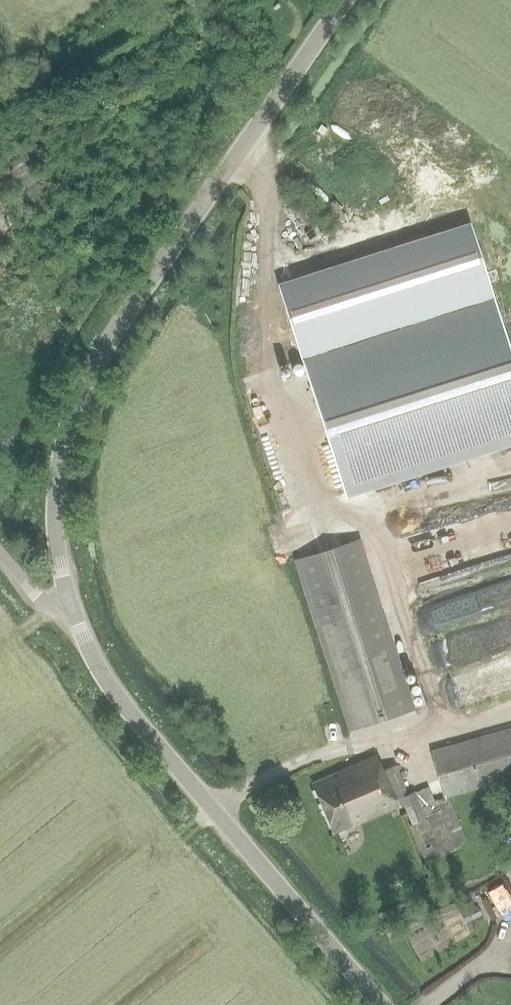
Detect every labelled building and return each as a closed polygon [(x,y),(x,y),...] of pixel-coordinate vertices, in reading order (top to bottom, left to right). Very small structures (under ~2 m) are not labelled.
[(425,193),(404,216),(443,250),(463,226),(425,193)] [(346,494),(365,488),(365,487),(510,440),(510,354),(493,298),(303,359),(346,494)] [(361,538),(295,559),(349,729),(415,707),(361,538)] [(452,668),(510,651),(510,615),(442,635),(452,668)] [(510,689),(510,661),(465,677),(474,702),(510,689)] [(431,750),(444,796),(510,777),(510,727),(431,750)] [(470,842),(460,819),(455,822),(443,796),(421,806),(415,792),(408,795),(396,764),(383,769),(377,755),(313,781),(334,831),(403,803),(428,860),(470,842)]
